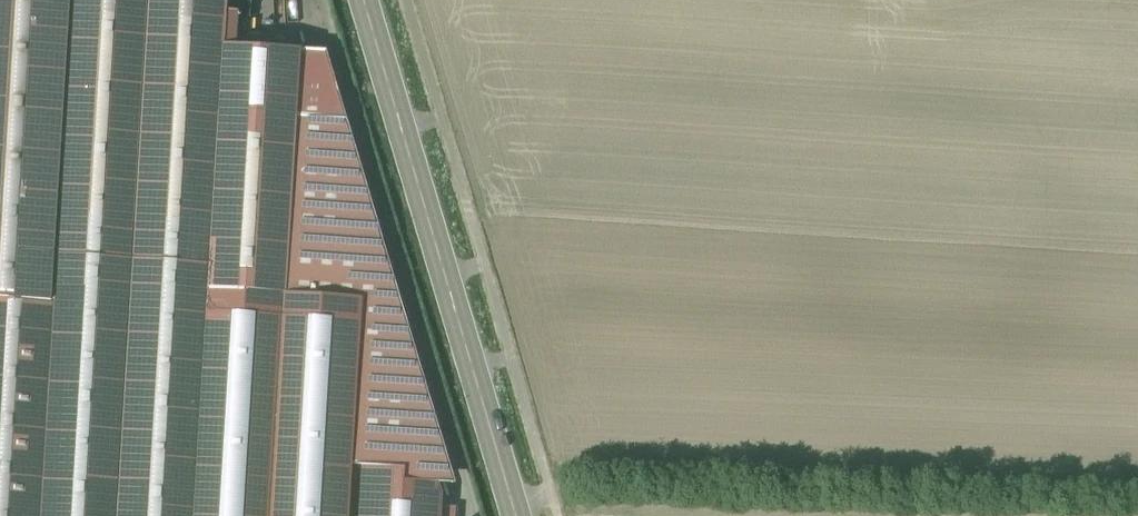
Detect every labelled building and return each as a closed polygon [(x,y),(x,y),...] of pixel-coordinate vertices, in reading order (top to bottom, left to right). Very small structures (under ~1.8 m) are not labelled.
[(404,470),(351,467),(358,345),(332,343),(334,299),(285,296),(296,118),(218,113),(225,0),(0,0),(0,515),(401,515),(404,470)] [(296,118),(285,296),(334,299),(332,343),(358,345),(351,467),(404,470),(401,515),(441,515),(443,494),(329,119),(296,118)]
